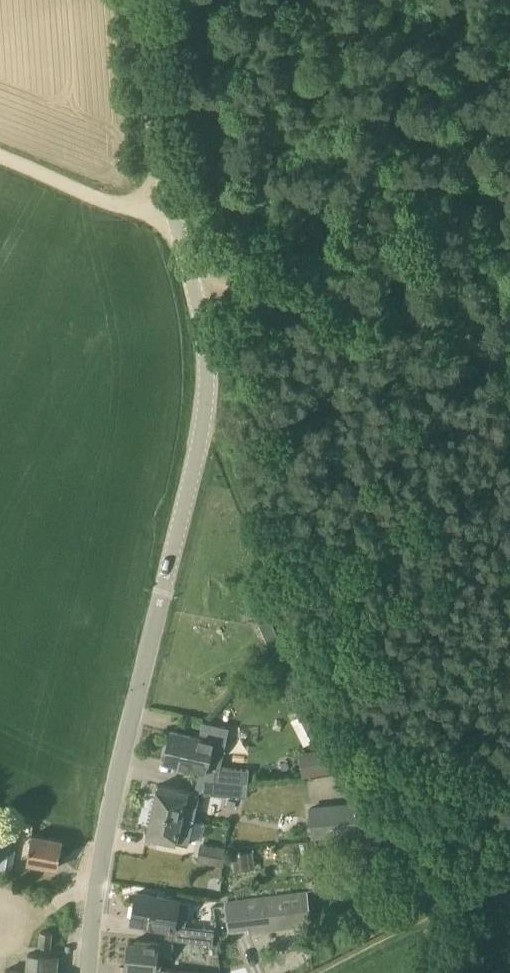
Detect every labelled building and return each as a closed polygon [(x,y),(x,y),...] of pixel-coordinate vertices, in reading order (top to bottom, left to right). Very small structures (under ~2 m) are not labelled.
[(260,626),(260,627),(263,632),(267,640),(267,641),(267,642),(268,642),(279,637),(271,619),(259,624),(260,626)] [(299,715),(300,715),(313,741),(313,742),(329,733),(316,706),(299,715)] [(164,761),(206,771),(213,740),(225,744),(229,728),(202,721),(198,737),(170,731),(164,761)] [(328,744),(299,751),(304,776),(334,769),(328,744)] [(213,781),(231,782),(248,784),(249,770),(221,767),(214,767),(214,769),(213,781)] [(209,780),(209,793),(230,794),(231,782),(213,781),(209,780)] [(199,793),(158,784),(152,810),(193,819),(199,793)] [(309,806),(312,838),(362,833),(359,801),(309,806)] [(152,810),(147,836),(188,845),(193,819),(152,810)] [(0,834),(0,869),(12,872),(19,838),(0,834)] [(63,840),(32,834),(27,861),(58,867),(63,840)] [(224,850),(200,844),(197,861),(221,867),(224,850)] [(254,851),(232,853),(234,869),(256,867),(254,851)] [(307,891),(225,902),(229,930),(249,927),(250,932),(312,924),(307,891)] [(131,921),(173,929),(175,924),(180,900),(180,899),(137,894),(131,921)] [(215,929),(186,925),(183,925),(179,925),(177,939),(214,944),(215,929)] [(41,930),(39,945),(50,946),(52,931),(41,930)] [(157,954),(171,956),(172,944),(136,940),(136,943),(128,942),(125,966),(155,970),(157,954)] [(58,956),(28,953),(26,971),(5,969),(5,972),(57,972),(58,956)]
